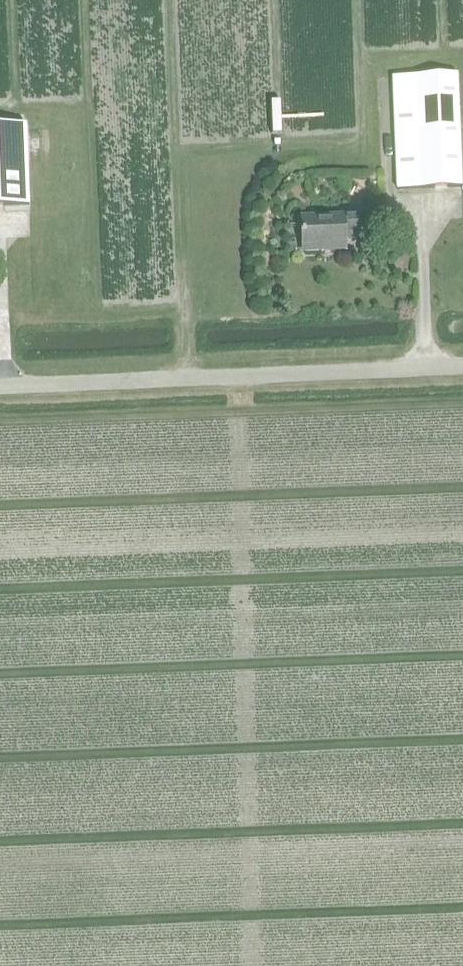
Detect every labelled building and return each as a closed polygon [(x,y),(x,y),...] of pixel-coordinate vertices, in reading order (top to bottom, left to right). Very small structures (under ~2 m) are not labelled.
[(392,77),(397,189),(462,186),(462,183),(458,74),(392,77)] [(78,118),(26,120),(26,125),(0,126),(0,206),(30,205),(82,203),(78,118)] [(344,215),(302,217),(303,235),(305,234),(305,251),(346,249),(346,238),(360,238),(359,210),(344,211),(344,215)]
